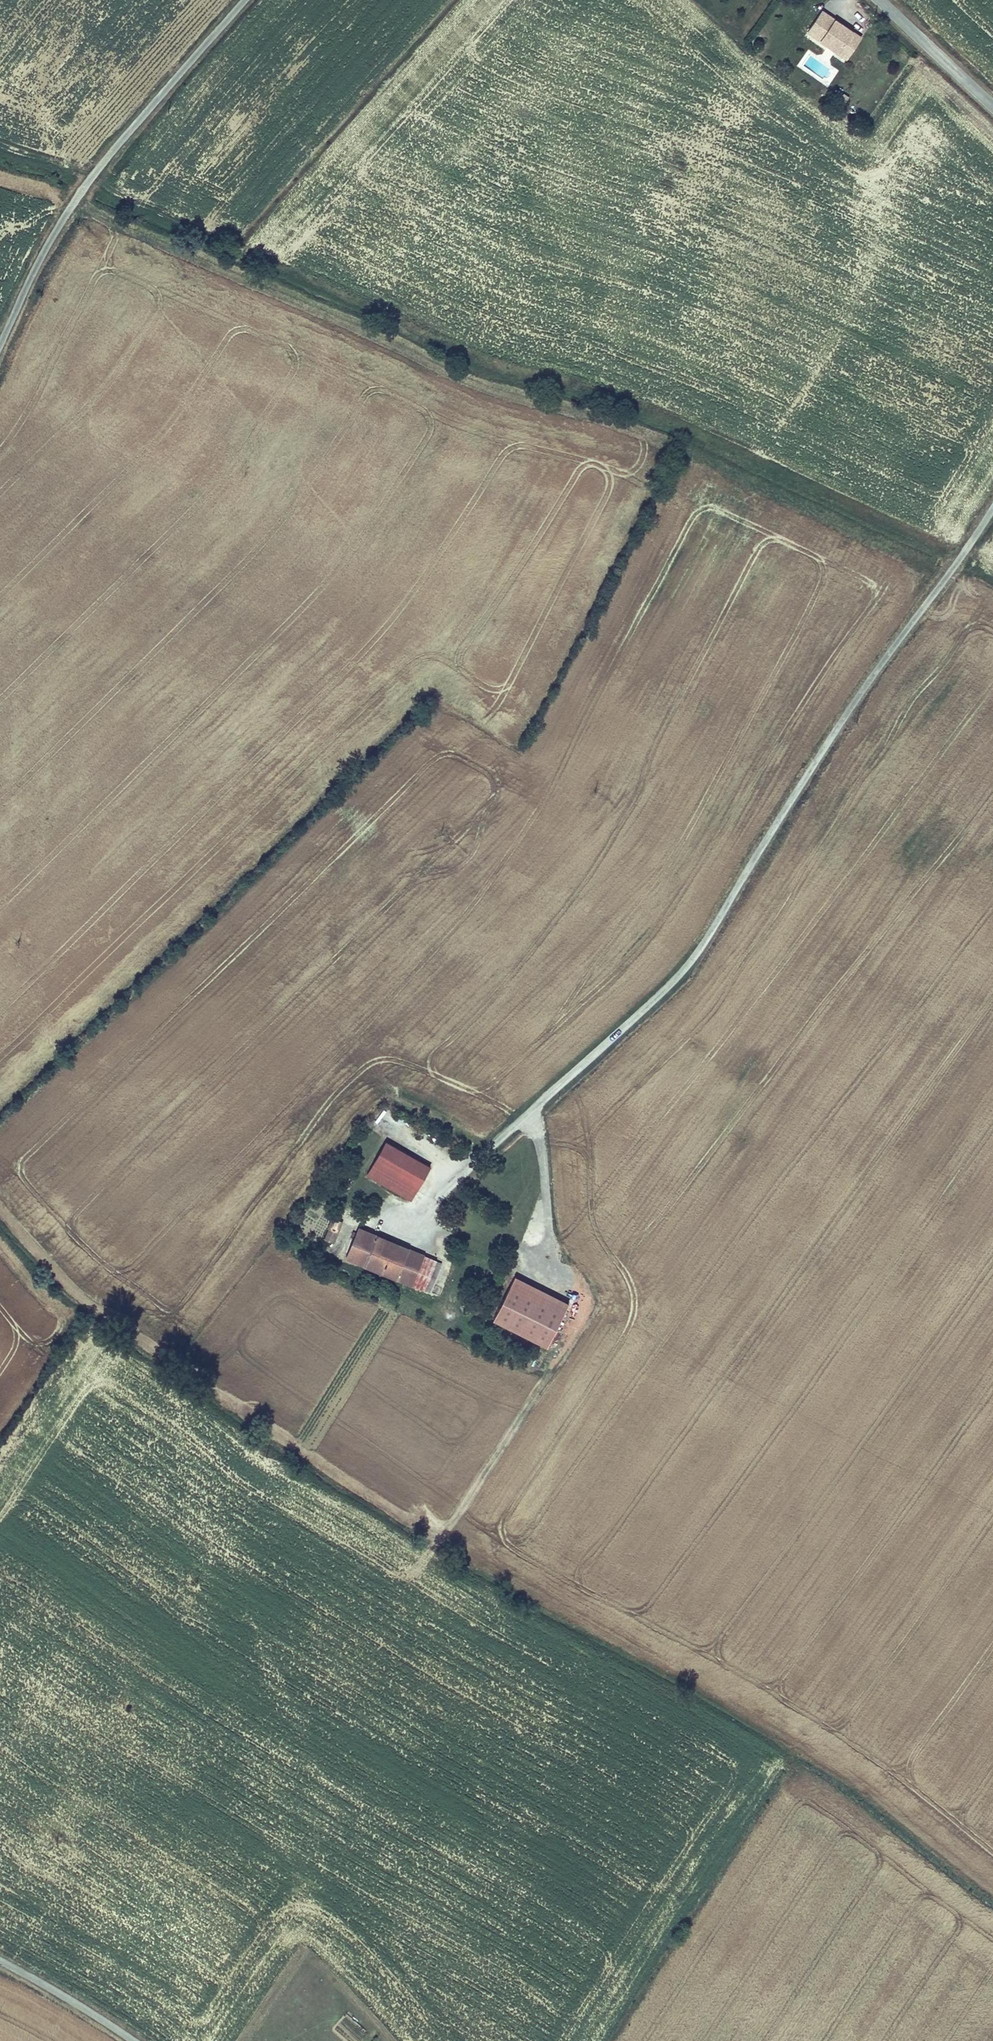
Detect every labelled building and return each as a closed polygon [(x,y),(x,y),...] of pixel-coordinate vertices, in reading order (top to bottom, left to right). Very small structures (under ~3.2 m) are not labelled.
[(861,37),(820,9),(806,30),(847,57),(861,37)] [(862,110),(851,103),(846,111),(855,119),(862,110)] [(430,1165),(385,1140),(365,1174),(410,1199),(430,1165)] [(343,1221),(333,1217),(323,1238),(333,1243),(343,1221)] [(395,1278),(408,1247),(358,1226),(345,1257),(395,1278)] [(412,1285),(425,1255),(408,1247),(395,1278),(412,1285)] [(423,1290),(436,1259),(425,1255),(412,1285),(423,1290)] [(568,1302),(514,1275),(492,1318),(546,1346),(568,1302)] [(547,1635),(544,1641),(567,1653),(570,1647),(547,1635)]
